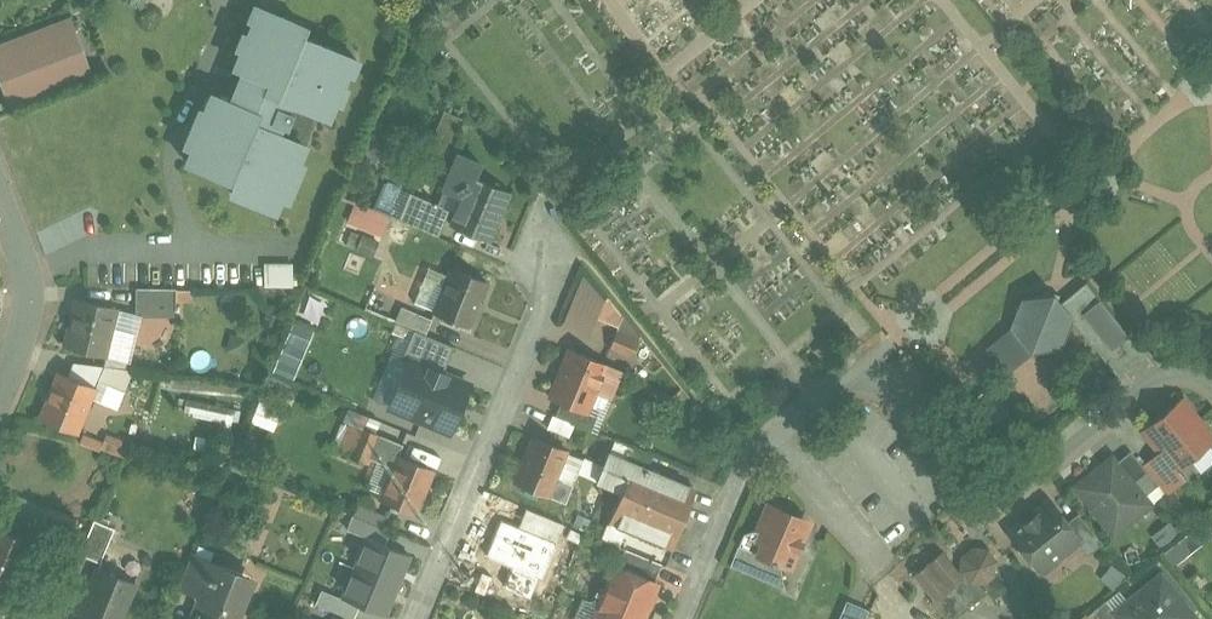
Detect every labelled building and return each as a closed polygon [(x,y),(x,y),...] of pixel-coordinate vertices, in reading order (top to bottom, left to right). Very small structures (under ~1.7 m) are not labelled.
[(260,6),(280,15),(286,0),(263,0),(260,6)] [(260,6),(258,6),(252,19),(257,21),(251,36),(246,34),(240,48),(253,54),(246,71),(251,73),(248,80),(243,78),(236,94),(241,96),(238,103),(223,97),(216,115),(203,109),(197,123),(207,128),(199,146),(196,145),(189,162),(231,180),(233,175),(241,178),(234,193),(276,211),(284,193),(280,191),(288,173),(298,178),(304,163),(299,161),(305,145),(308,146),(328,97),(341,102),(347,88),(342,86),(348,71),(353,73),(359,59),(310,39),(308,44),(300,41),(307,26),(280,15),(260,6)] [(74,21),(4,48),(25,102),(95,75),(74,21)] [(511,194),(474,178),(480,164),(460,155),(450,179),(469,188),(453,226),(490,242),(511,194)] [(444,214),(406,198),(398,215),(437,231),(444,214)] [(342,222),(378,236),(386,214),(350,201),(342,222)] [(380,242),(353,230),(347,243),(375,254),(380,242)] [(288,287),(288,263),(259,262),(258,286),(288,287)] [(488,282),(454,267),(446,284),(428,276),(417,301),(435,310),(434,312),(470,326),(470,325),(475,328),(482,312),(477,310),(488,282)] [(1147,354),(1088,282),(1064,303),(1076,318),(1075,320),(1120,375),(1147,354)] [(177,289),(138,289),(138,306),(166,307),(166,310),(177,311),(177,289)] [(1055,293),(1024,298),(1012,328),(1033,353),(1065,348),(1075,320),(1076,318),(1064,303),(1055,293)] [(118,307),(79,298),(66,347),(105,356),(118,307)] [(434,319),(404,306),(397,321),(400,322),(428,334),(434,319)] [(641,336),(625,315),(618,332),(639,341),(641,336)] [(293,379),(306,328),(284,322),(271,373),(293,379)] [(428,334),(400,322),(391,342),(411,351),(411,350),(420,353),(428,334)] [(639,341),(618,332),(611,347),(633,356),(639,341)] [(420,353),(411,350),(411,351),(391,342),(384,360),(403,368),(396,386),(394,385),(392,389),(394,389),(388,406),(416,417),(421,405),(457,419),(475,375),(439,360),(438,361),(420,353)] [(622,371),(570,348),(550,396),(563,401),(587,411),(588,410),(596,391),(610,397),(622,371)] [(134,368),(105,365),(98,381),(125,391),(134,368)] [(60,373),(40,417),(79,433),(97,388),(60,373)] [(1146,430),(1163,452),(1177,469),(1179,467),(1211,440),(1211,433),(1185,400),(1146,430)] [(587,411),(563,401),(557,414),(593,429),(599,415),(588,410),(587,411)] [(271,428),(275,408),(251,404),(247,424),(271,428)] [(380,433),(353,421),(340,451),(368,463),(380,433)] [(535,438),(524,464),(521,463),(516,475),(518,476),(516,482),(549,496),(549,494),(566,502),(574,484),(557,477),(568,451),(535,438)] [(653,454),(618,439),(612,453),(647,468),(653,454)] [(1146,466),(1133,450),(1119,462),(1146,496),(1160,484),(1146,466)] [(377,496),(394,459),(380,452),(363,489),(377,496)] [(1177,469),(1163,452),(1146,466),(1160,484),(1167,492),(1186,476),(1179,467),(1177,469)] [(612,453),(611,453),(600,480),(625,491),(612,521),(675,547),(699,490),(647,468),(612,453)] [(436,470),(400,455),(381,499),(417,514),(436,470)] [(1119,462),(1109,470),(1105,464),(1078,486),(1116,533),(1152,504),(1146,496),(1119,462)] [(1051,501),(1012,532),(1023,546),(1022,552),(1027,558),(1034,559),(1043,570),(1078,541),(1081,539),(1068,522),(1051,501)] [(771,504),(760,530),(755,529),(746,532),(741,545),(741,544),(733,565),(786,587),(782,562),(792,566),(811,521),(771,504)] [(80,521),(48,507),(41,524),(73,538),(74,537),(76,538),(78,535),(74,534),(80,521)] [(1105,543),(1080,513),(1068,522),(1081,539),(1078,541),(1090,555),(1105,543)] [(612,521),(608,519),(601,537),(627,549),(664,564),(668,565),(675,547),(612,521)] [(116,529),(95,520),(82,552),(103,561),(116,529)] [(535,535),(500,521),(481,570),(515,584),(524,564),(545,572),(555,545),(535,537),(535,535)] [(14,587),(34,541),(0,527),(0,581),(14,587)] [(664,564),(627,549),(620,568),(656,582),(664,564)] [(976,549),(966,557),(965,570),(968,574),(935,601),(950,618),(955,618),(990,591),(995,598),(1011,586),(996,567),(997,560),(989,551),(989,550),(976,549)] [(198,553),(183,590),(201,598),(211,576),(212,576),(218,562),(198,553)] [(410,572),(374,557),(363,583),(399,599),(410,572)] [(618,567),(610,584),(602,588),(598,599),(601,607),(597,616),(598,618),(645,618),(659,584),(656,582),(620,568),(618,567)] [(101,568),(81,616),(89,618),(122,618),(137,583),(101,568)] [(1116,612),(1122,618),(1179,618),(1191,609),(1163,574),(1117,611),(1116,612)] [(199,605),(200,605),(194,618),(238,618),(250,592),(212,576),(211,576),(201,598),(199,605)] [(363,583),(352,609),(377,618),(390,618),(399,599),(363,583)] [(515,584),(507,603),(544,618),(552,618),(560,602),(515,584)] [(849,600),(841,618),(867,618),(871,609),(849,600)] [(1108,600),(1090,614),(1094,618),(1122,618),(1116,612),(1117,611),(1108,600)]
